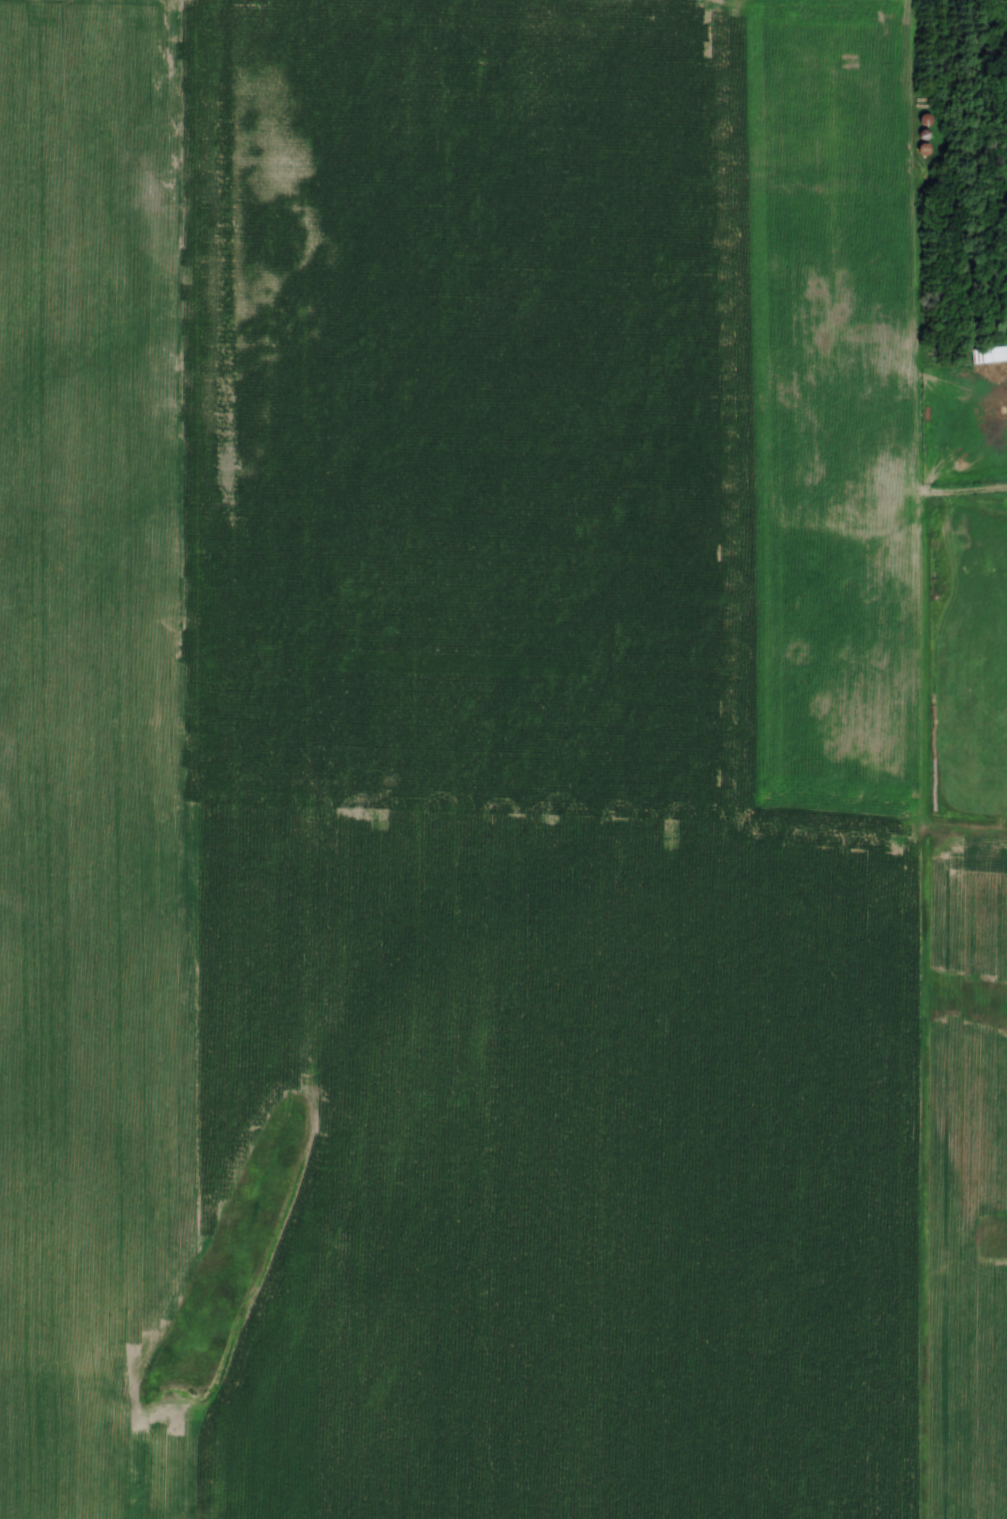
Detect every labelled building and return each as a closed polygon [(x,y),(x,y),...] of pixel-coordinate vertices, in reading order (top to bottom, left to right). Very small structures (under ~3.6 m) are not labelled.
[(981,346),(981,360),(1006,360),(1006,346),(981,346)]
